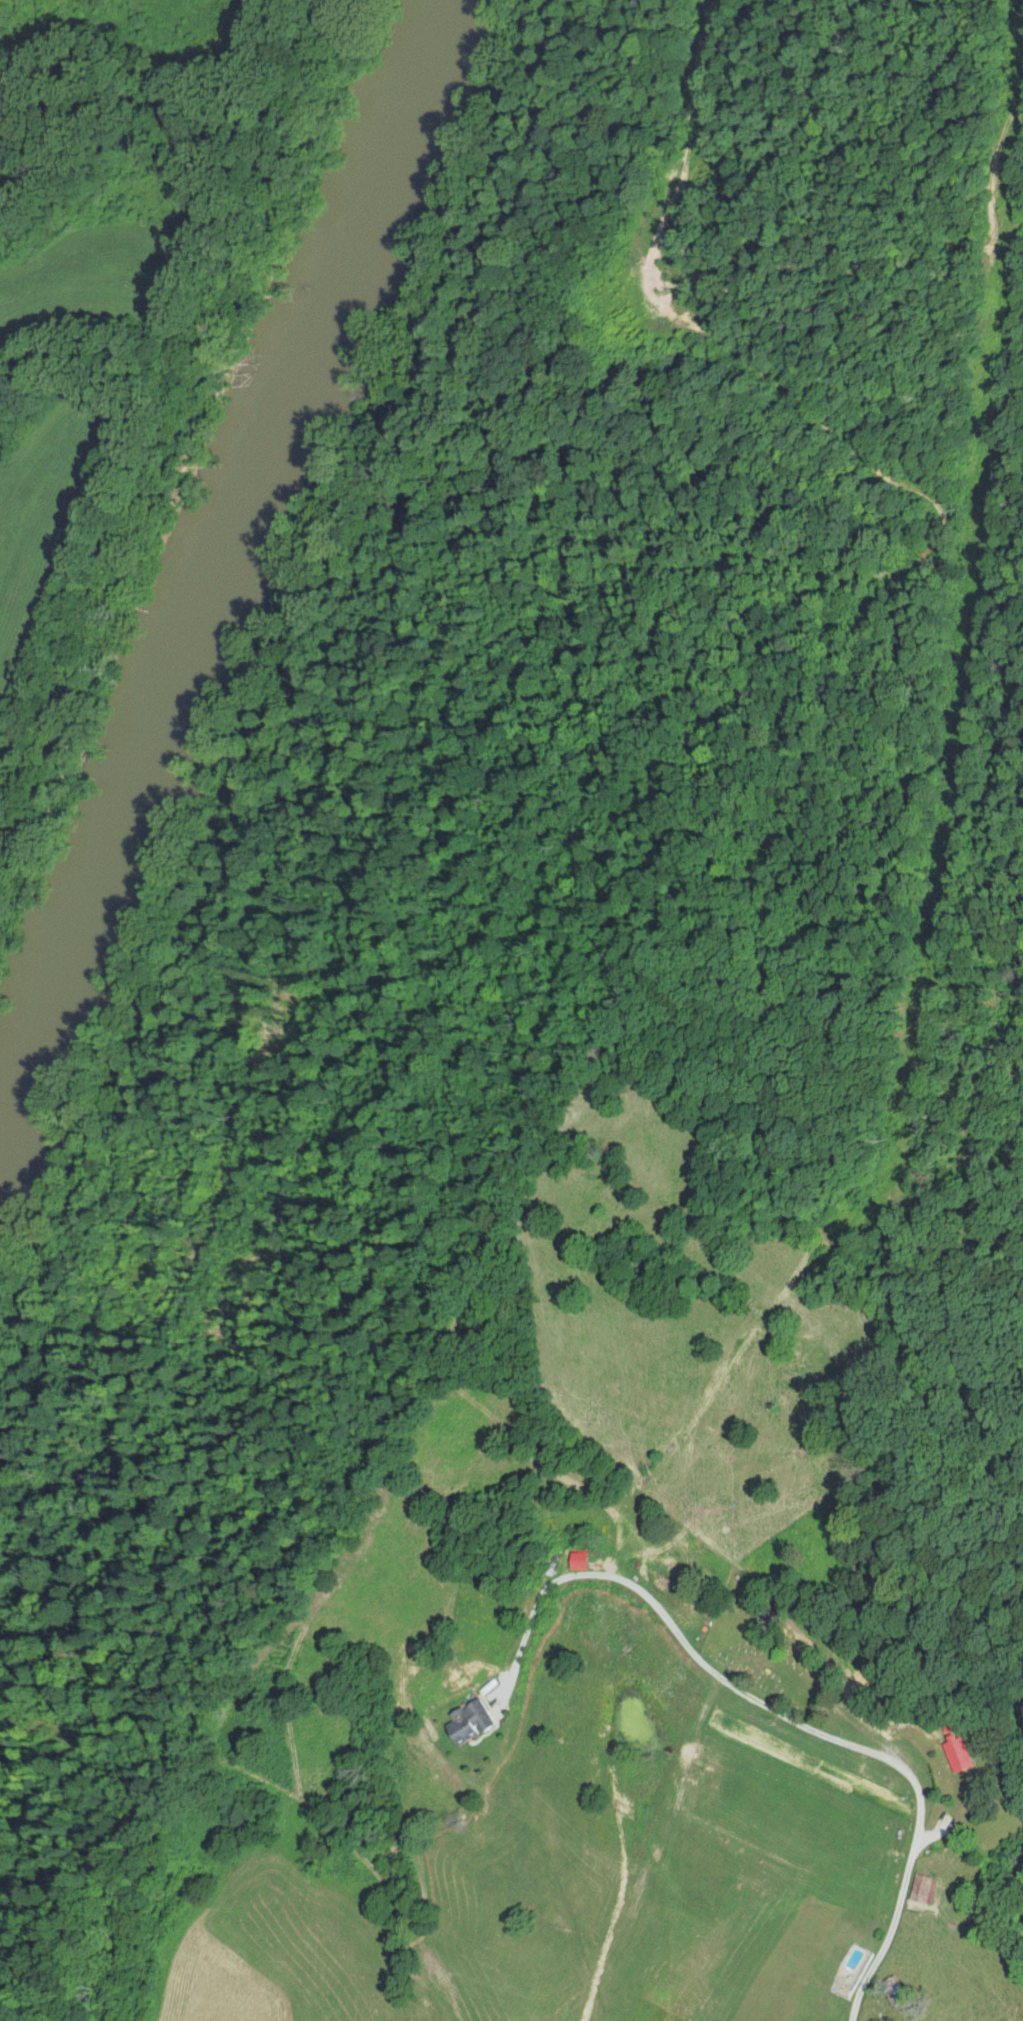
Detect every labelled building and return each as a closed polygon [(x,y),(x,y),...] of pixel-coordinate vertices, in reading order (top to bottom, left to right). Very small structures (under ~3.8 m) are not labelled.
[(589,1544),(572,1548),(578,1572),(595,1567),(589,1544)] [(461,1747),(500,1730),(485,1697),(451,1712),(455,1723),(451,1725),(461,1747)] [(945,1741),(956,1775),(976,1768),(965,1734),(945,1741)]
